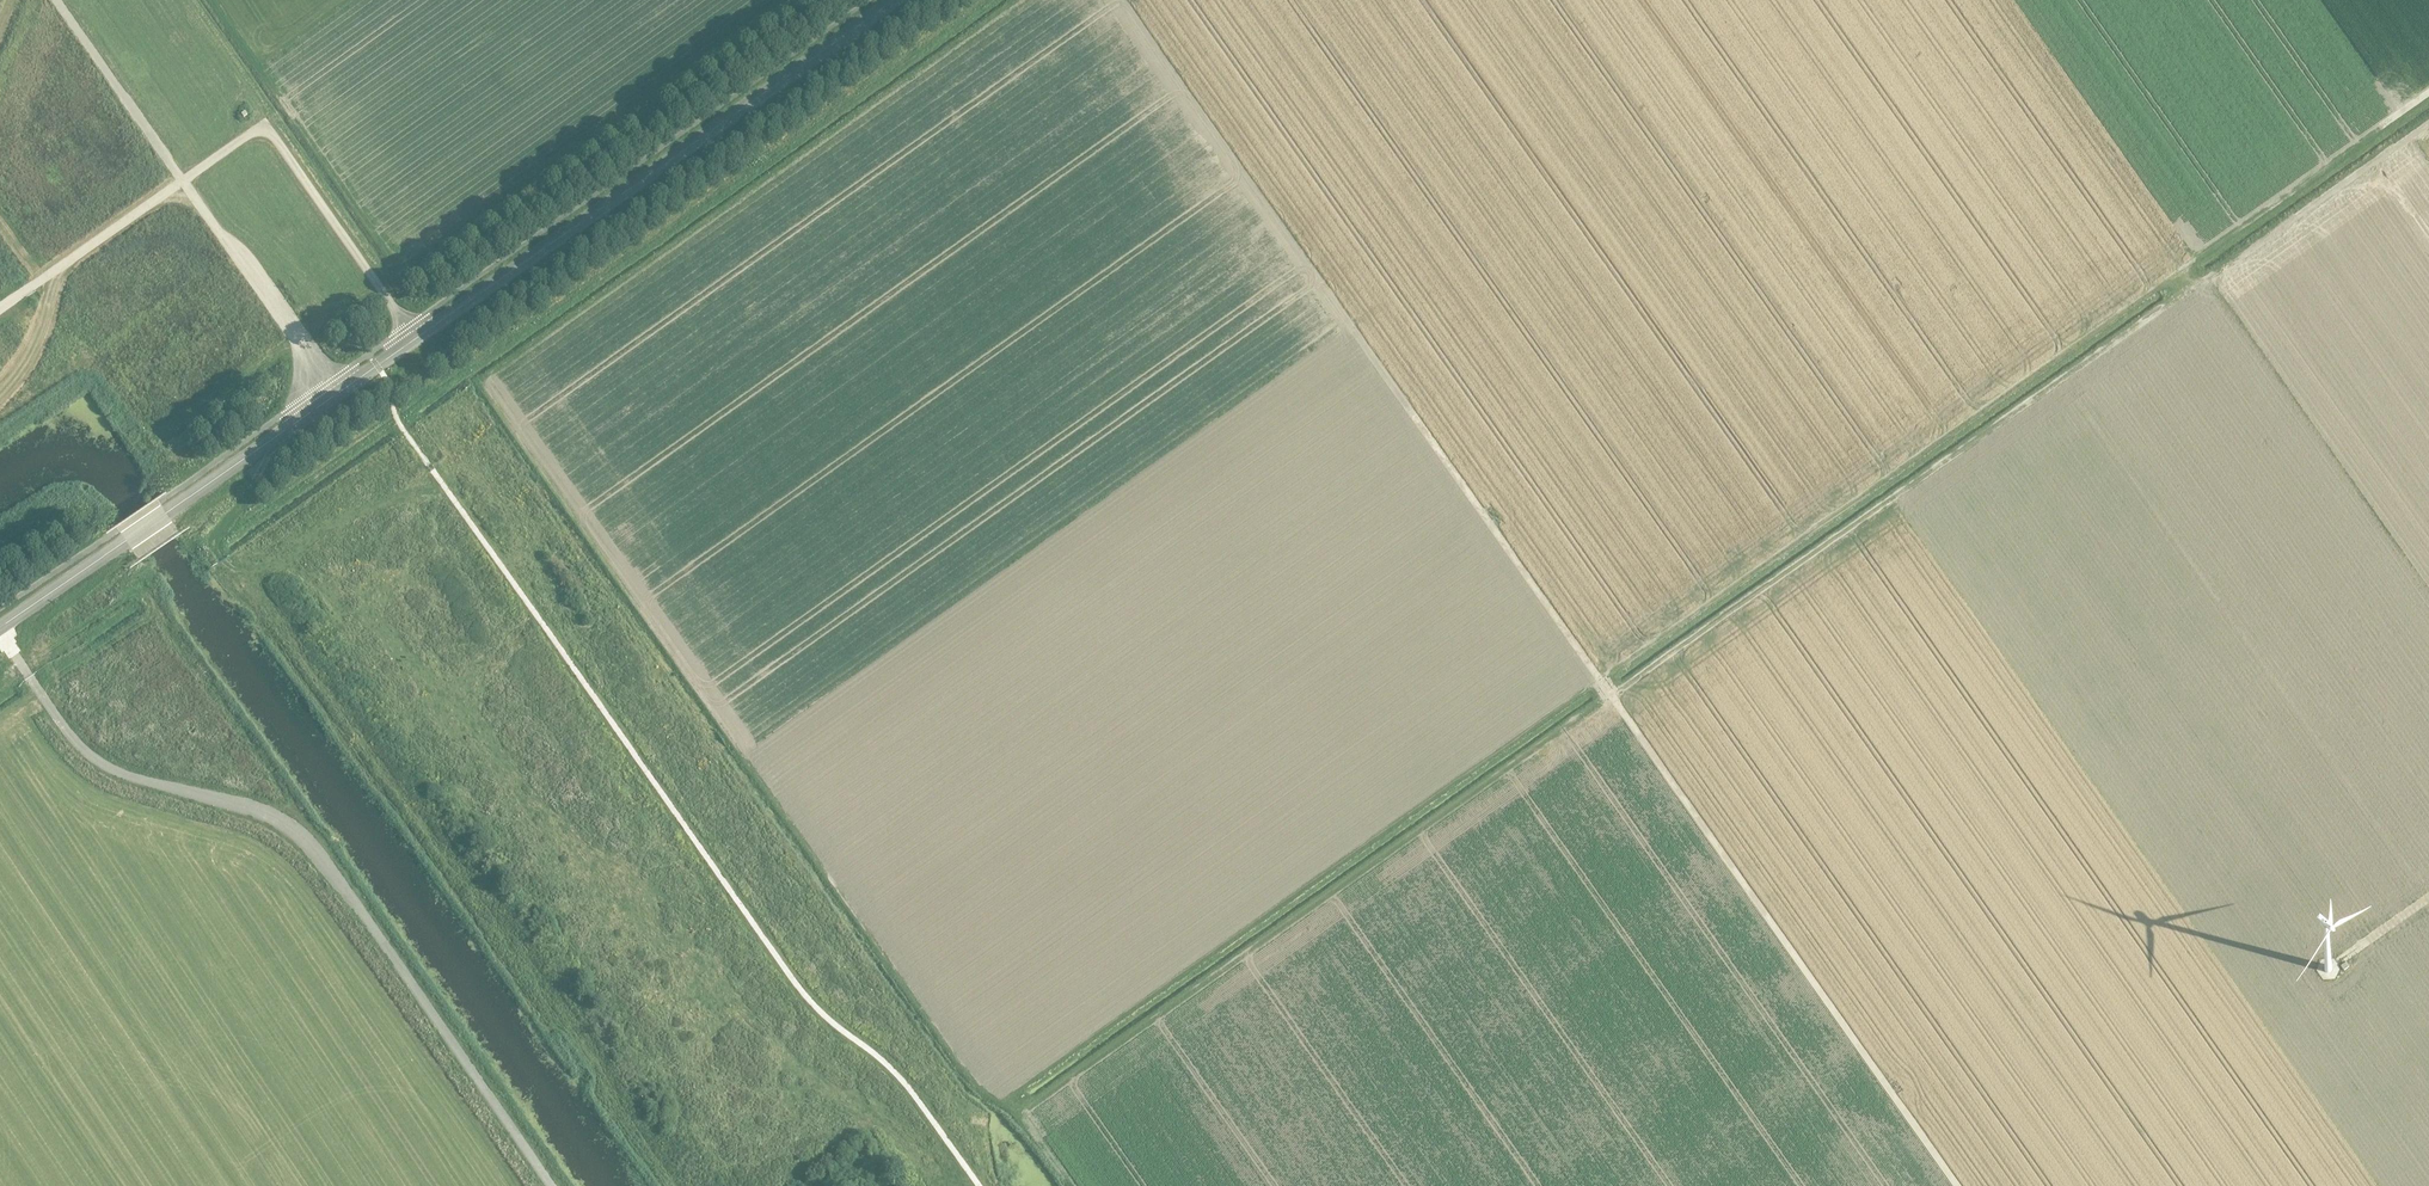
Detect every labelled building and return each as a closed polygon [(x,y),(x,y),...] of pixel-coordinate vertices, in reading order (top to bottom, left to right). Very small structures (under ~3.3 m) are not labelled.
[(2332,972),(2327,960),(2319,963),(2325,975),(2332,972)]
